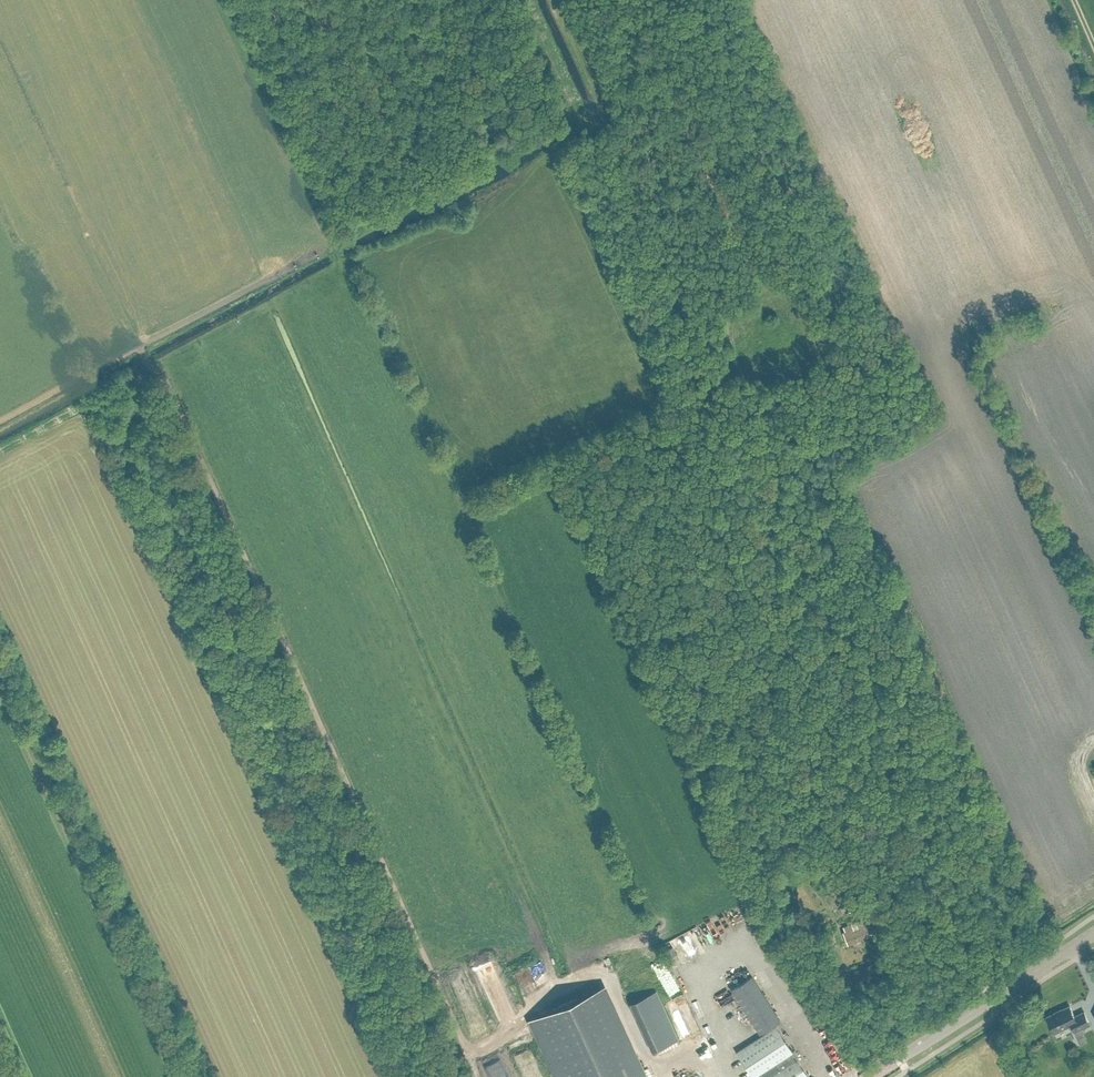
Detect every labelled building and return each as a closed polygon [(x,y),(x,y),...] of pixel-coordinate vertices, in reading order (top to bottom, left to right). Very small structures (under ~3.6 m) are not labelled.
[(872,933),(867,922),(866,919),(860,922),(859,920),(851,923),(851,922),(842,926),(844,929),(842,930),(847,943),(872,933)] [(674,954),(665,957),(675,987),(684,984),(674,954)] [(730,987),(759,1032),(780,1019),(751,974),(730,987)] [(640,1061),(605,985),(527,1021),(553,1076),(648,1076),(640,1061)] [(677,1039),(655,990),(630,1002),(652,1050),(677,1039)] [(694,1001),(687,1005),(697,1025),(705,1022),(694,1001)] [(1074,1030),(1090,1023),(1084,1010),(1075,1015),(1070,1004),(1046,1015),(1054,1031),(1071,1023),(1074,1030)] [(462,1019),(470,1023),(473,1016),(465,1012),(462,1019)] [(736,1050),(753,1076),(755,1074),(757,1076),(807,1076),(808,1076),(775,1025),(736,1050)] [(702,1048),(713,1042),(707,1030),(696,1036),(702,1048)] [(826,1072),(833,1067),(828,1060),(821,1065),(826,1072)]
